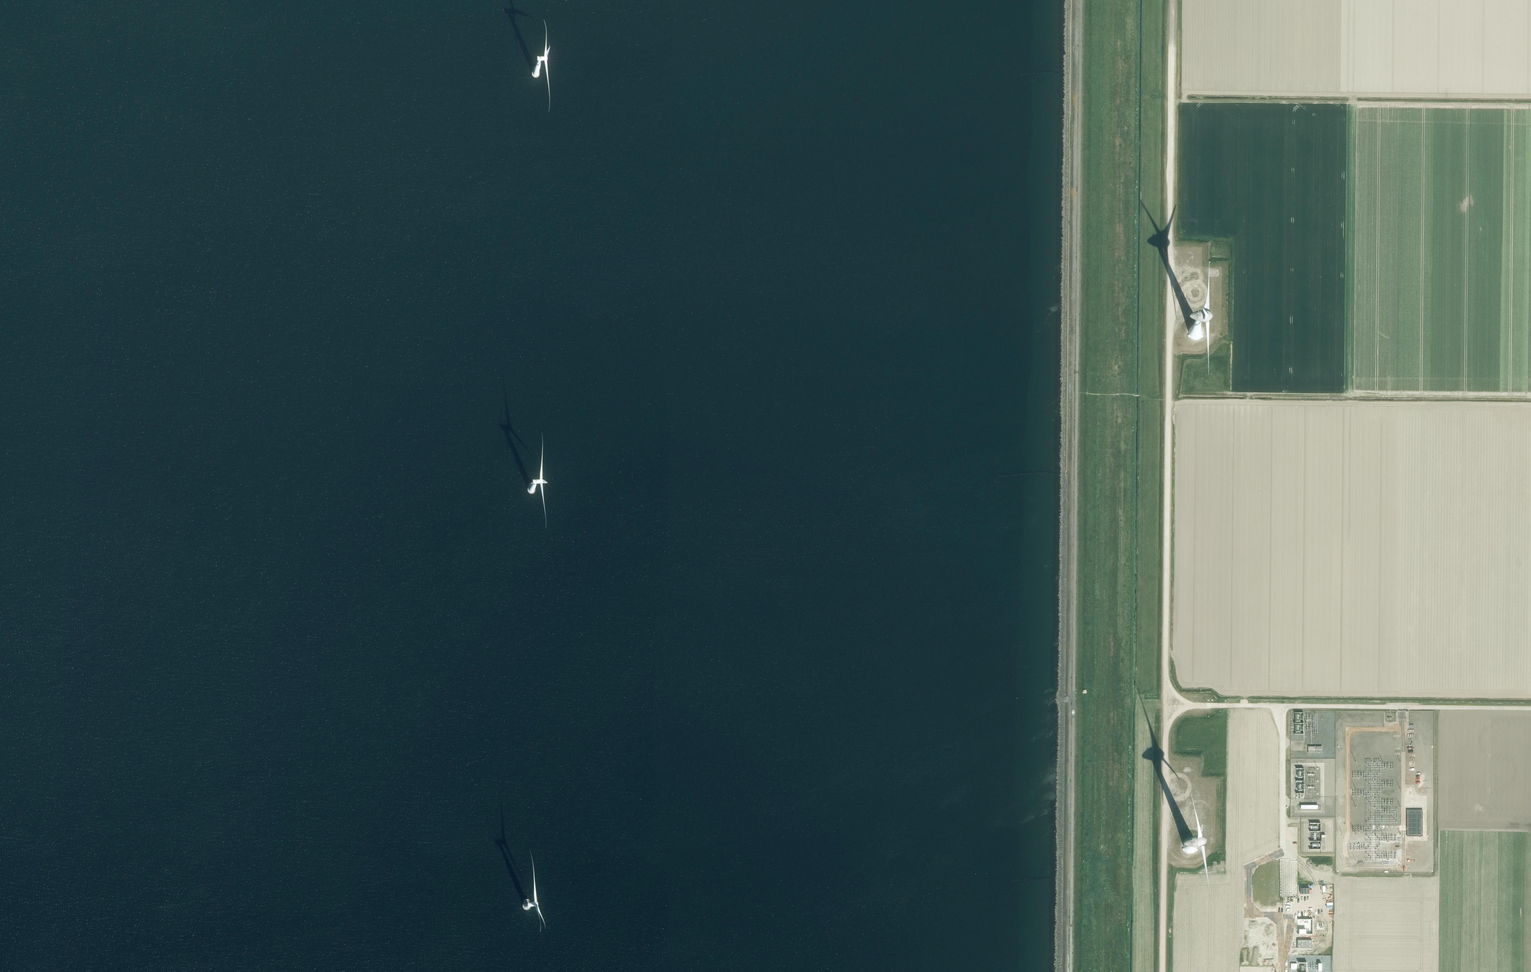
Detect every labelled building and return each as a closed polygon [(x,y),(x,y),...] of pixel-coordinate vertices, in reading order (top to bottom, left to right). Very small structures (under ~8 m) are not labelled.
[(1188,330),(1187,332),(1188,335),(1189,337),(1190,339),(1192,340),(1194,341),(1197,341),(1199,340),(1201,339),(1203,337),(1204,335),(1204,332),(1204,330),(1203,328),(1201,326),(1199,325),(1197,324),(1194,324),(1192,325),(1190,326),(1189,328),(1188,330)] [(1407,809),(1407,836),(1423,836),(1423,809),(1407,809)] [(1182,844),(1182,846),(1182,848),(1183,850),(1185,852),(1187,853),(1189,854),(1191,854),(1193,853),(1195,852),(1197,851),(1198,848),(1198,846),(1198,844),(1197,842),(1196,840),(1194,838),(1192,838),(1189,838),(1187,838),(1185,840),(1183,841),(1182,844)] [(1441,891),(1441,897),(1452,897),(1452,888),(1441,888),(1441,891)]
